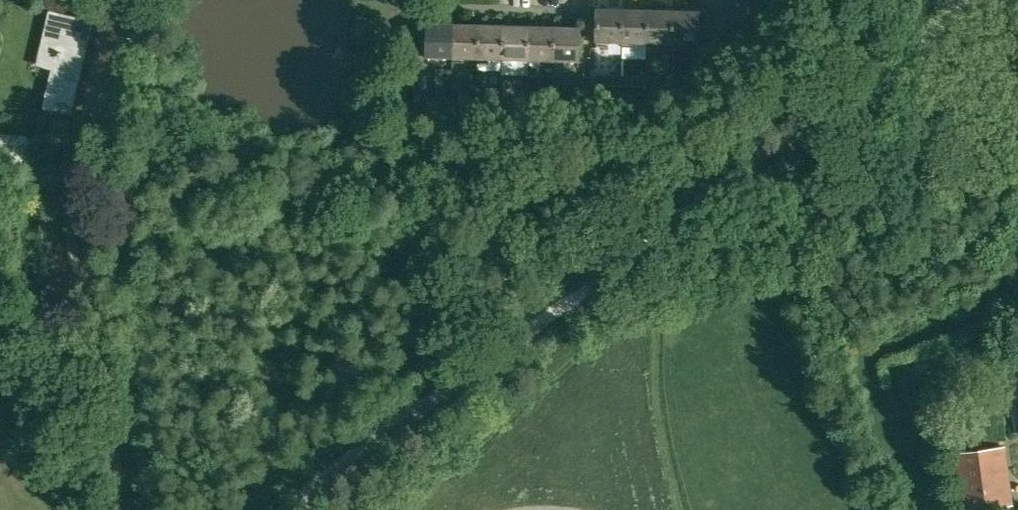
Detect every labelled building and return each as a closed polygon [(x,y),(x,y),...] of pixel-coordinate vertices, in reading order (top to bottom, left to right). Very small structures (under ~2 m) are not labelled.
[(750,12),(773,12),(774,0),(750,0),(750,12)] [(598,42),(624,43),(625,8),(599,8),(598,42)] [(624,43),(649,44),(650,9),(625,8),(624,43)] [(674,44),(675,10),(650,9),(649,44),(674,44)] [(700,45),(700,35),(700,10),(675,10),(674,44),(700,45)] [(57,66),(47,110),(63,114),(67,95),(72,96),(89,24),(53,16),(42,63),(57,66)] [(427,58),(453,59),(454,24),(428,23),(427,58)] [(453,59),(478,60),(479,24),(454,24),(453,59)] [(478,60),(504,61),(505,25),(479,24),(478,60)] [(504,61),(529,61),(530,26),(505,25),(504,61)] [(540,62),(555,62),(555,26),(530,26),(529,61),(529,78),(540,78),(540,62)] [(555,26),(555,62),(579,63),(580,27),(555,26)] [(700,35),(700,45),(699,59),(712,59),(713,35),(700,35)] [(712,59),(724,59),(725,36),(713,35),(712,59)] [(737,36),(725,36),(724,59),(737,60),(737,36)] [(623,86),(623,74),(595,73),(595,85),(623,86)] [(648,75),(623,74),(623,86),(648,86),(648,75)] [(673,87),(673,76),(648,75),(648,86),(673,87)] [(697,77),(673,76),(673,87),(697,88),(697,77)] [(428,95),(427,106),(452,106),(453,96),(428,95)] [(452,106),(477,107),(478,97),(453,96),(452,106)] [(477,107),(503,108),(503,97),(478,97),(477,107)] [(529,98),(503,97),(503,108),(528,108),(529,98)] [(528,108),(554,109),(554,99),(529,98),(528,108)] [(578,99),(554,99),(554,109),(577,110),(578,99)] [(1017,430),(1017,369),(1006,370),(1016,430),(1017,430)] [(1011,505),(1004,446),(953,453),(961,509),(973,509),(1011,505)]
